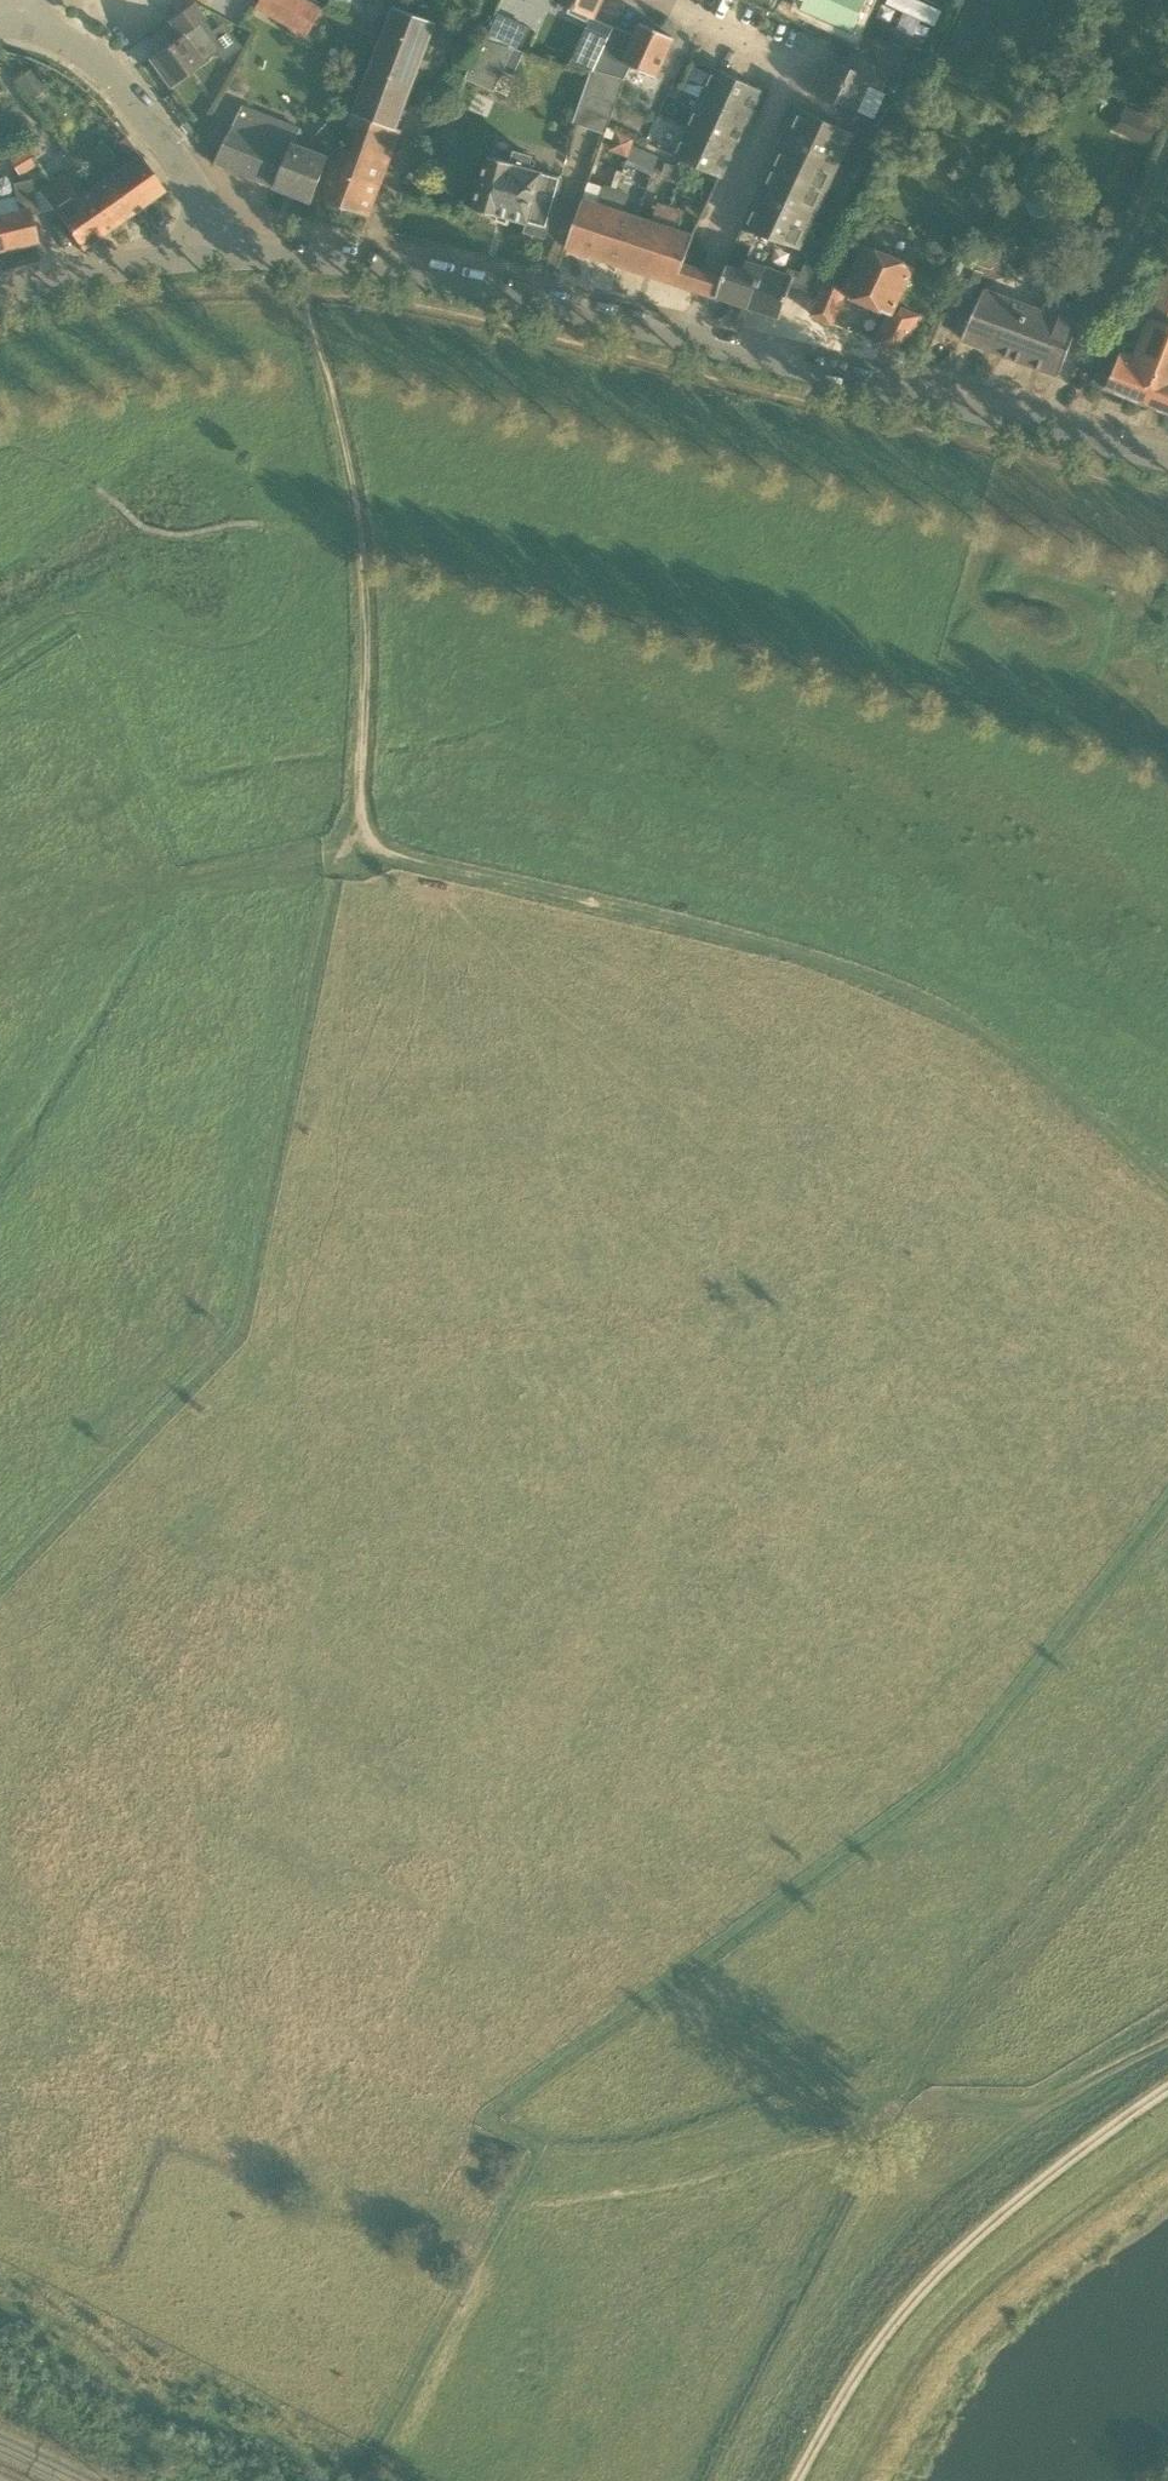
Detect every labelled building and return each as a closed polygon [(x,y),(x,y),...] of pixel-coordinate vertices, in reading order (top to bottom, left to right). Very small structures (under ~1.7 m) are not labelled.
[(291,0),(253,0),(250,4),(277,22),(291,0)] [(288,25),(307,36),(322,8),(308,0),(302,0),(288,25)] [(357,0),(344,0),(337,12),(348,18),(357,0)] [(570,5),(567,11),(587,20),(590,15),(593,17),(601,0),(559,0),(570,5)] [(802,9),(854,31),(868,0),(806,0),(802,9)] [(882,6),(931,29),(938,12),(912,0),(885,0),(882,6)] [(201,23),(203,21),(208,18),(196,1),(171,18),(182,34),(150,56),(169,83),(219,49),(201,23)] [(353,111),(366,116),(397,127),(438,22),(431,19),(433,15),(433,11),(431,7),(428,4),(423,4),(419,5),(416,9),(416,13),(392,5),(353,111)] [(486,34),(520,50),(531,27),(496,11),(486,34)] [(614,25),(594,70),(597,71),(625,79),(630,66),(655,77),(673,38),(640,22),(635,35),(614,25)] [(509,48),(510,46),(483,39),(468,73),(492,84),(508,48),(509,48)] [(869,84),(881,90),(892,67),(852,48),(845,64),(832,59),(817,92),(857,110),(869,84)] [(32,66),(16,78),(23,89),(40,76),(32,66)] [(747,118),(761,89),(715,68),(702,98),(747,118)] [(625,79),(597,71),(589,91),(617,101),(625,79)] [(734,147),(747,118),(702,98),(689,126),(734,147)] [(312,201),(329,156),(261,130),(266,115),(239,104),(216,161),(257,178),(275,185),(275,186),(278,187),(278,186),(310,199),(309,200),(312,201)] [(773,239),(798,248),(852,131),(799,107),(743,227),(772,241),(773,239)] [(1145,113),(1134,138),(1148,144),(1159,120),(1145,113)] [(368,215),(400,129),(397,127),(366,116),(361,128),(353,151),(336,145),(318,197),(368,215)] [(721,177),(734,147),(689,126),(675,156),(721,177)] [(865,137),(818,238),(831,244),(878,143),(865,137)] [(30,168),(34,175),(41,170),(26,146),(6,154),(19,175),(27,170),(30,168)] [(638,148),(633,162),(652,171),(658,155),(638,148)] [(528,168),(532,156),(515,151),(512,162),(489,156),(475,208),(499,215),(500,214),(529,222),(526,231),(544,236),(561,178),(542,172),(528,168)] [(121,220),(158,194),(160,193),(161,185),(139,154),(91,188),(121,220)] [(80,195),(63,172),(39,189),(82,248),(121,220),(91,188),(80,195)] [(36,241),(30,215),(38,213),(33,192),(30,179),(13,183),(16,196),(0,200),(0,213),(8,247),(36,241)] [(598,257),(620,189),(605,184),(604,186),(589,181),(583,200),(581,199),(566,246),(598,257)] [(630,190),(621,187),(620,189),(598,257),(630,267),(647,217),(624,209),(630,190)] [(630,267),(663,278),(678,230),(677,229),(684,209),(659,200),(653,219),(647,217),(630,267)] [(8,247),(0,213),(0,249),(8,247)] [(715,295),(750,307),(764,266),(765,262),(766,262),(772,241),(743,227),(737,240),(752,245),(743,270),(726,264),(722,277),(717,294),(716,294),(715,295)] [(693,235),(678,230),(663,278),(694,289),(715,295),(716,294),(717,294),(722,277),(701,270),(683,264),(693,235)] [(904,354),(905,352),(920,317),(902,309),(895,324),(889,322),(913,267),(865,245),(854,270),(846,266),(839,282),(828,277),(812,314),(831,323),(844,293),(890,314),(877,342),(904,354)] [(765,262),(764,266),(750,307),(780,317),(792,283),(814,291),(828,254),(812,248),(802,271),(795,269),(794,272),(766,262),(765,262)] [(966,266),(959,283),(977,290),(984,273),(966,266)] [(1167,267),(1133,353),(1121,348),(1114,365),(1105,387),(1149,405),(1165,367),(1158,365),(1167,341),(1167,267)] [(1059,374),(1079,320),(1043,307),(1011,295),(982,283),(962,338),(1059,374)] [(1158,365),(1165,367),(1149,405),(1167,413),(1167,341),(1158,365)]
